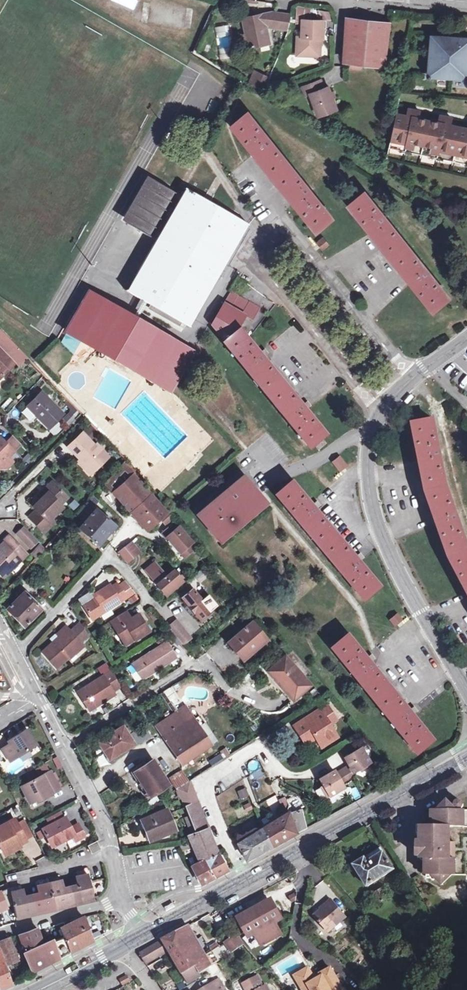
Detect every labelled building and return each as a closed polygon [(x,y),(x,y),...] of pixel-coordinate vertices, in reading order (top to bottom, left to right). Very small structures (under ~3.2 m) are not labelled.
[(297,56),(311,57),(312,53),(320,54),(321,46),(321,39),(323,39),(324,22),(310,21),(311,10),(298,8),(296,21),(303,22),(302,38),(298,38),(297,56)] [(329,14),(319,12),(322,19),(332,21),(329,14)] [(275,13),(273,27),(287,30),(290,16),(275,13)] [(272,43),(269,27),(268,14),(246,18),(248,35),(250,45),(272,43)] [(361,66),(383,69),(389,25),(347,19),(343,63),(350,64),(349,70),(360,71),(361,66)] [(431,38),(428,78),(464,80),(465,85),(466,87),(466,40),(431,38)] [(250,85),(256,74),(252,72),(247,84),(250,85)] [(256,74),(250,85),(260,89),(265,78),(256,74)] [(302,88),(305,96),(309,95),(318,117),(336,110),(328,88),(323,90),(320,81),(302,88)] [(408,110),(406,117),(417,120),(419,113),(408,110)] [(395,115),(392,132),(388,147),(466,164),(466,131),(449,127),(438,125),(417,120),(406,117),(395,115)] [(230,129),(316,231),(331,219),(245,117),(230,129)] [(439,117),(438,125),(449,127),(450,120),(439,117)] [(150,238),(175,193),(150,178),(123,223),(150,238)] [(124,294),(187,330),(189,328),(247,228),(185,191),(124,294)] [(349,204),(433,310),(447,299),(363,193),(349,204)] [(323,239),(318,243),(323,249),(328,245),(323,239)] [(68,327),(172,388),(192,354),(88,292),(68,327)] [(210,328),(223,345),(236,334),(244,321),(252,326),(260,313),(230,295),(210,328)] [(169,392),(172,388),(68,327),(65,331),(169,392)] [(0,330),(0,343),(5,349),(12,343),(0,330)] [(324,436),(304,412),(300,408),(261,362),(257,357),(237,333),(236,334),(223,345),(222,346),(310,448),(324,436)] [(263,352),(257,357),(261,362),(267,356),(263,352)] [(382,385),(375,392),(377,394),(384,388),(382,385)] [(27,407),(35,415),(36,414),(50,428),(63,415),(41,392),(27,407)] [(403,403),(407,407),(415,398),(411,394),(403,403)] [(9,412),(15,401),(7,396),(0,407),(9,412)] [(306,402),(300,408),(304,412),(310,407),(306,402)] [(466,589),(466,552),(451,496),(436,419),(419,423),(439,518),(448,554),(466,589)] [(96,467),(98,469),(110,458),(97,445),(96,447),(83,433),(69,447),(80,460),(80,464),(86,469),(87,467),(96,467)] [(11,438),(4,444),(11,452),(18,445),(11,438)] [(7,459),(13,453),(11,452),(4,444),(0,440),(0,465),(7,459)] [(319,452),(328,444),(324,440),(316,448),(319,452)] [(7,459),(0,465),(0,466),(4,470),(11,463),(7,459)] [(165,515),(134,479),(137,476),(125,461),(103,484),(130,514),(137,522),(146,532),(159,520),(165,515)] [(341,462),(336,467),(340,472),(346,467),(341,462)] [(92,475),(98,469),(96,467),(87,467),(86,469),(92,475)] [(213,503),(196,517),(217,542),(264,504),(243,478),(225,493),(228,496),(216,506),(213,503)] [(43,533),(51,526),(47,522),(51,519),(61,509),(59,507),(67,498),(52,483),(44,491),(47,494),(40,501),(33,508),(36,510),(28,518),(43,533)] [(377,587),(357,563),(353,559),(314,512),(310,507),(290,484),(275,497),(362,599),(377,587)] [(47,494),(44,491),(37,498),(40,501),(47,494)] [(77,531),(97,548),(114,528),(91,509),(96,503),(90,499),(78,512),(81,514),(80,516),(83,518),(78,524),(81,526),(77,531)] [(316,503),(310,507),(314,512),(320,507),(316,503)] [(165,515),(159,520),(164,526),(174,517),(169,512),(165,515)] [(128,517),(136,523),(137,522),(130,514),(128,517)] [(174,532),(170,527),(163,533),(167,537),(165,539),(179,554),(188,546),(191,544),(177,528),(174,532)] [(61,540),(68,532),(64,528),(57,536),(61,540)] [(22,539),(29,533),(25,529),(18,535),(22,539)] [(29,533),(22,539),(30,548),(37,542),(29,533)] [(3,574),(23,553),(7,538),(0,545),(0,571),(3,574)] [(31,555),(35,559),(45,549),(41,545),(31,555)] [(188,546),(179,554),(183,559),(192,551),(188,546)] [(117,553),(126,564),(133,558),(124,547),(117,553)] [(353,559),(357,563),(363,559),(358,554),(353,559)] [(144,573),(147,576),(156,568),(153,565),(144,573)] [(178,575),(176,577),(172,572),(164,578),(156,568),(147,576),(153,583),(154,582),(157,585),(155,586),(164,597),(181,583),(179,581),(181,579),(178,575)] [(13,584),(22,594),(28,588),(18,578),(13,584)] [(109,582),(94,592),(96,596),(84,603),(93,618),(126,597),(116,582),(111,585),(109,582)] [(216,607),(207,596),(201,602),(191,591),(181,600),(200,623),(211,613),(210,612),(216,607)] [(39,610),(22,594),(5,611),(22,628),(39,610)] [(147,629),(137,614),(130,619),(128,617),(124,611),(110,620),(125,644),(147,629)] [(396,615),(389,620),(394,626),(400,621),(396,615)] [(252,624),(265,640),(269,636),(256,621),(252,624)] [(167,629),(168,630),(174,637),(180,644),(187,638),(175,623),(167,629)] [(266,642),(265,640),(252,624),(251,623),(228,643),(243,661),(266,642)] [(70,632),(79,642),(87,635),(78,625),(70,632)] [(66,657),(81,644),(79,642),(70,632),(65,626),(59,632),(61,634),(58,637),(41,653),(55,668),(66,657)] [(174,637),(168,630),(164,634),(169,641),(174,637)] [(432,740),(412,716),(408,712),(369,665),(365,660),(345,636),(330,648),(416,753),(432,740)] [(83,647),(81,644),(66,657),(69,660),(83,647)] [(142,680),(174,660),(164,644),(132,664),(142,680)] [(365,660),(369,665),(374,660),(370,656),(365,660)] [(267,672),(293,701),(309,687),(283,657),(267,672)] [(89,710),(114,695),(113,691),(120,687),(110,672),(78,693),(89,710)] [(309,692),(313,699),(318,695),(313,688),(309,692)] [(330,730),(337,725),(326,707),(293,728),(304,746),(314,739),(321,749),(336,739),(330,730)] [(413,707),(408,712),(412,716),(417,712),(413,707)] [(182,708),(154,727),(165,743),(180,765),(208,746),(182,708)] [(121,728),(102,739),(107,747),(100,751),(101,751),(107,761),(131,746),(128,740),(121,728)] [(26,731),(9,742),(11,745),(3,750),(9,761),(35,746),(26,731)] [(141,732),(128,740),(131,746),(133,748),(146,740),(141,732)] [(107,747),(102,739),(96,743),(96,744),(94,745),(93,756),(101,751),(100,751),(107,747)] [(342,760),(346,767),(351,775),(359,771),(369,765),(360,750),(342,760)] [(167,786),(151,761),(132,773),(148,798),(167,786)] [(371,768),(369,765),(359,771),(360,774),(371,768)] [(38,770),(42,777),(49,774),(45,766),(38,770)] [(340,771),(347,782),(353,779),(351,775),(346,767),(340,771)] [(334,774),(341,786),(347,782),(340,771),(334,774)] [(322,788),(329,798),(343,790),(341,786),(334,774),(333,772),(318,781),(322,788)] [(35,800),(37,803),(59,791),(50,773),(49,774),(42,777),(21,788),(29,804),(35,800)] [(168,780),(175,791),(186,784),(180,773),(168,780)] [(192,833),(206,829),(186,784),(175,791),(192,833)] [(237,791),(240,799),(249,796),(245,787),(237,791)] [(325,800),(329,798),(322,788),(319,790),(325,800)] [(279,803),(283,812),(289,810),(285,800),(279,803)] [(456,810),(459,811),(461,810),(463,808),(462,805),(461,803),(458,802),(456,803),(454,806),(454,807),(454,808),(455,808),(455,809),(456,810)] [(456,812),(455,811),(448,806),(445,803),(437,812),(434,812),(434,827),(420,827),(420,844),(417,844),(417,858),(425,858),(425,877),(431,877),(441,887),(450,877),(466,877),(466,812),(456,812)] [(147,843),(175,833),(167,810),(139,821),(147,843)] [(283,812),(276,816),(279,821),(286,817),(291,815),(289,810),(283,812)] [(291,815),(286,817),(295,836),(304,831),(299,817),(297,812),(291,815)] [(295,836),(286,817),(279,821),(260,832),(270,849),(295,836)] [(52,848),(70,839),(73,837),(76,841),(84,837),(77,826),(70,830),(64,819),(43,830),(52,848)] [(19,845),(26,841),(14,820),(0,827),(0,846),(5,855),(20,847),(19,845)] [(206,829),(192,833),(186,835),(190,846),(193,845),(210,839),(206,829)] [(270,849),(260,832),(237,846),(244,863),(270,849)] [(217,855),(210,839),(193,845),(190,846),(198,865),(202,863),(217,855)] [(87,849),(90,856),(98,852),(94,844),(87,849)] [(380,850),(365,859),(368,864),(383,854),(380,850)] [(394,870),(383,854),(368,864),(365,859),(353,867),(367,887),(394,870)] [(202,863),(213,880),(227,872),(217,855),(202,863)] [(202,863),(198,865),(190,868),(201,886),(213,880),(202,863)] [(78,890),(65,894),(62,882),(37,888),(39,900),(26,903),(23,892),(9,895),(12,906),(16,919),(93,899),(87,875),(75,879),(78,890)] [(9,895),(8,889),(1,892),(0,893),(0,912),(12,906),(9,895)] [(388,890),(384,893),(382,890),(372,896),(378,905),(392,896),(388,890)] [(326,906),(314,915),(328,931),(346,916),(332,899),(325,905),(326,906)] [(280,916),(272,903),(240,920),(248,934),(254,930),(262,943),(265,944),(280,936),(281,933),(273,920),(280,916)] [(83,919),(85,925),(101,921),(99,915),(83,919)] [(60,927),(63,937),(69,953),(91,941),(85,925),(83,919),(63,928),(62,926),(60,927)] [(188,952),(200,946),(189,927),(177,934),(188,952)] [(59,959),(53,942),(42,946),(37,930),(18,936),(32,973),(59,959)] [(188,952),(177,934),(164,941),(170,952),(190,986),(203,979),(200,974),(197,969),(188,952)] [(409,943),(414,951),(429,944),(424,934),(409,943)] [(226,943),(233,952),(244,944),(237,936),(226,943)] [(53,942),(59,959),(69,953),(63,937),(53,942)] [(5,967),(17,962),(9,940),(0,943),(0,955),(5,967)] [(146,965),(170,952),(164,941),(140,954),(146,965)] [(233,952),(226,943),(220,947),(226,956),(233,952)] [(209,962),(206,956),(200,946),(188,952),(197,969),(209,962)] [(226,956),(220,947),(212,953),(218,962),(226,956)] [(218,962),(212,953),(206,956),(209,962),(197,969),(200,974),(212,966),(218,962)] [(275,962),(281,974),(297,967),(292,955),(275,962)] [(5,968),(0,971),(0,989),(2,989),(11,985),(10,981),(5,968)] [(300,977),(310,971),(308,968),(295,975),(302,988),(305,986),(300,977)] [(331,968),(321,973),(322,976),(317,979),(314,978),(310,971),(300,977),(305,986),(302,988),(303,989),(343,989),(331,968)] [(127,974),(118,978),(122,985),(130,981),(127,974)] [(246,988),(260,981),(257,977),(244,984),(246,988)] [(204,989),(227,989),(220,980),(204,989)] [(266,986),(264,987),(260,981),(246,988),(247,989),(269,989),(266,986)]
